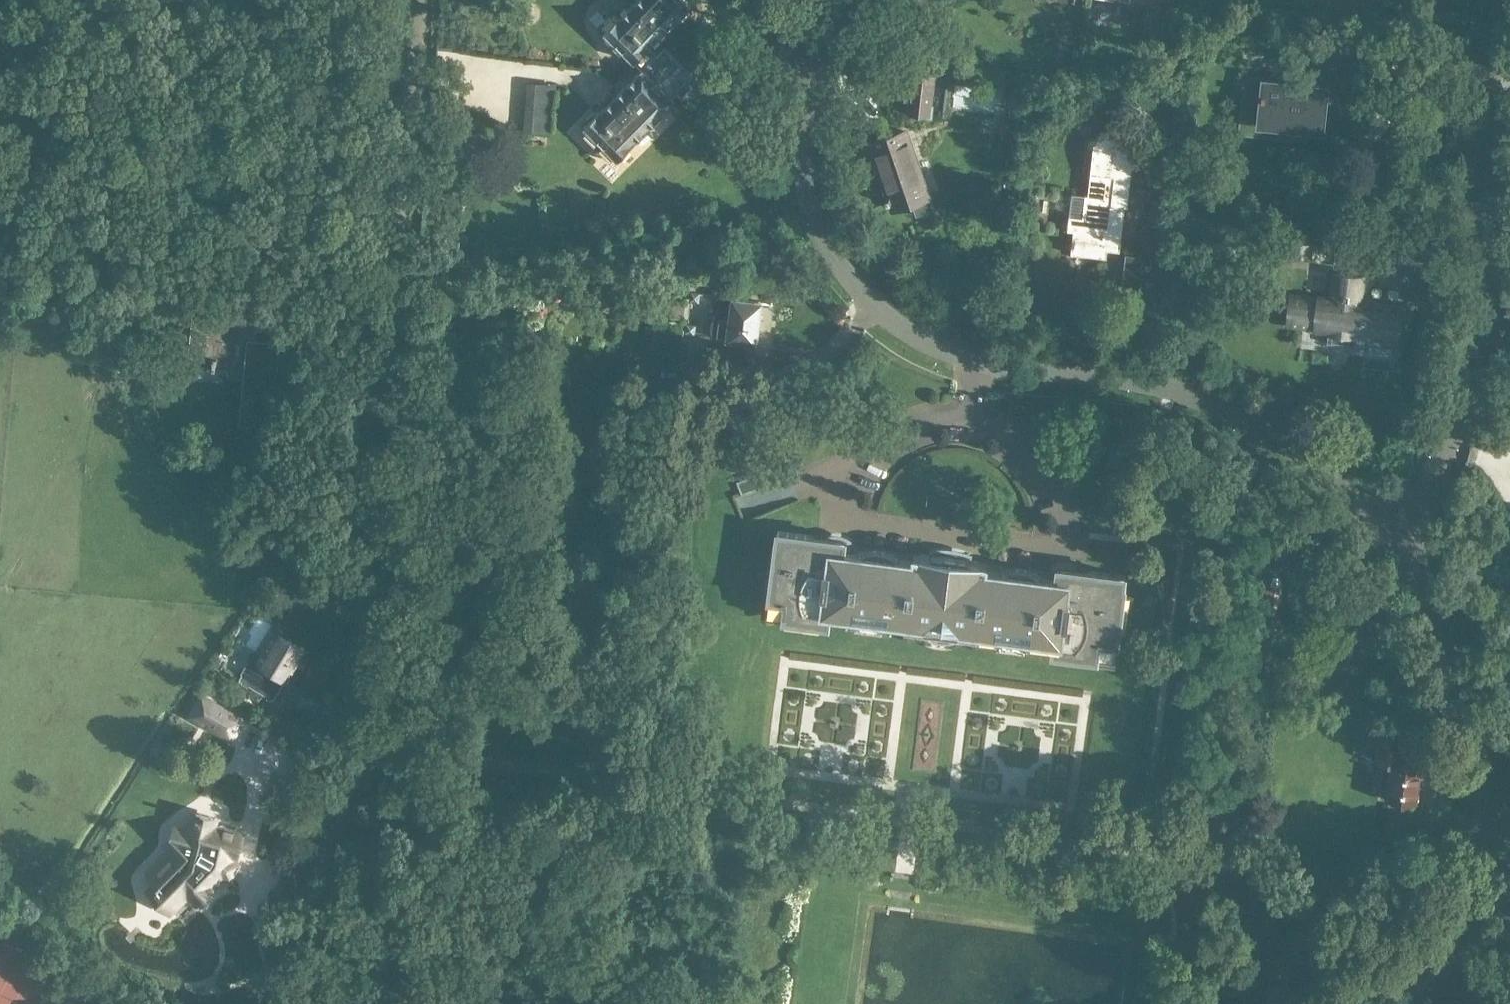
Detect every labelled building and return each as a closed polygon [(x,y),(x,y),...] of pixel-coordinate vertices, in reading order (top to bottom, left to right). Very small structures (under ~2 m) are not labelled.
[(688,0),(632,0),(604,28),(642,66),(664,45),(655,35),(690,2),(688,0)] [(589,115),(617,146),(677,91),(681,95),(693,84),(688,79),(693,74),(664,45),(642,66),(589,115)] [(1323,64),(1325,52),(1316,51),(1315,63),(1323,64)] [(920,73),(912,72),(907,112),(916,113),(916,115),(931,117),(933,105),(930,105),(934,74),(925,73),(925,72),(920,71),(920,73)] [(1309,76),(1308,86),(1269,82),(1267,94),(1264,93),(1264,99),(1267,99),(1266,106),(1249,104),(1247,128),(1288,133),(1289,124),(1320,127),(1322,112),(1317,111),(1318,104),(1322,104),(1323,98),(1347,101),(1349,81),(1309,76)] [(1033,80),(1013,78),(1012,87),(1032,89),(1033,80)] [(523,130),(552,132),(556,83),(526,80),(523,130)] [(870,142),(893,209),(930,197),(907,130),(870,142)] [(1125,207),(1127,207),(1135,145),(1123,143),(1123,139),(1095,135),(1088,194),(1072,193),(1068,229),(1075,230),(1072,253),(1106,257),(1106,256),(1107,249),(1119,250),(1125,207)] [(1334,265),(1364,268),(1366,249),(1336,245),(1334,265)] [(1121,296),(1155,300),(1160,257),(1127,254),(1121,296)] [(1326,342),(1365,346),(1367,326),(1396,330),(1398,310),(1360,306),(1363,274),(1331,270),(1327,298),(1292,294),(1289,325),(1327,330),(1326,342)] [(717,335),(756,340),(761,300),(722,295),(717,335)] [(778,530),(772,546),(769,563),(766,580),(766,597),(787,599),(784,617),(828,623),(828,618),(906,628),(906,627),(976,636),(976,637),(1053,647),(1052,651),(1096,657),(1098,639),(1117,641),(1124,586),(1123,586),(1124,574),(1075,568),(1075,569),(1069,573),(1068,573),(1067,579),(1046,576),(1047,570),(980,562),(980,561),(920,553),(920,554),(853,546),(852,552),(831,549),(832,543),(830,543),(826,537),(826,536),(778,530)] [(279,682),(284,675),(287,677),(305,648),(277,632),(261,660),(254,656),(240,678),(275,699),(283,685),(279,682)] [(244,718),(202,695),(190,716),(232,739),(244,718)] [(1379,736),(1376,761),(1390,763),(1385,798),(1415,802),(1420,766),(1398,763),(1404,723),(1382,720),(1381,727),(1372,725),(1371,735),(1379,736)] [(215,817),(195,812),(190,831),(187,830),(186,830),(176,828),(169,841),(176,848),(165,860),(164,860),(161,864),(167,870),(157,880),(149,889),(152,892),(169,909),(188,891),(197,900),(224,872),(231,876),(232,875),(228,873),(234,862),(238,864),(238,863),(232,859),(233,852),(237,853),(243,833),(213,825),(215,817)]
